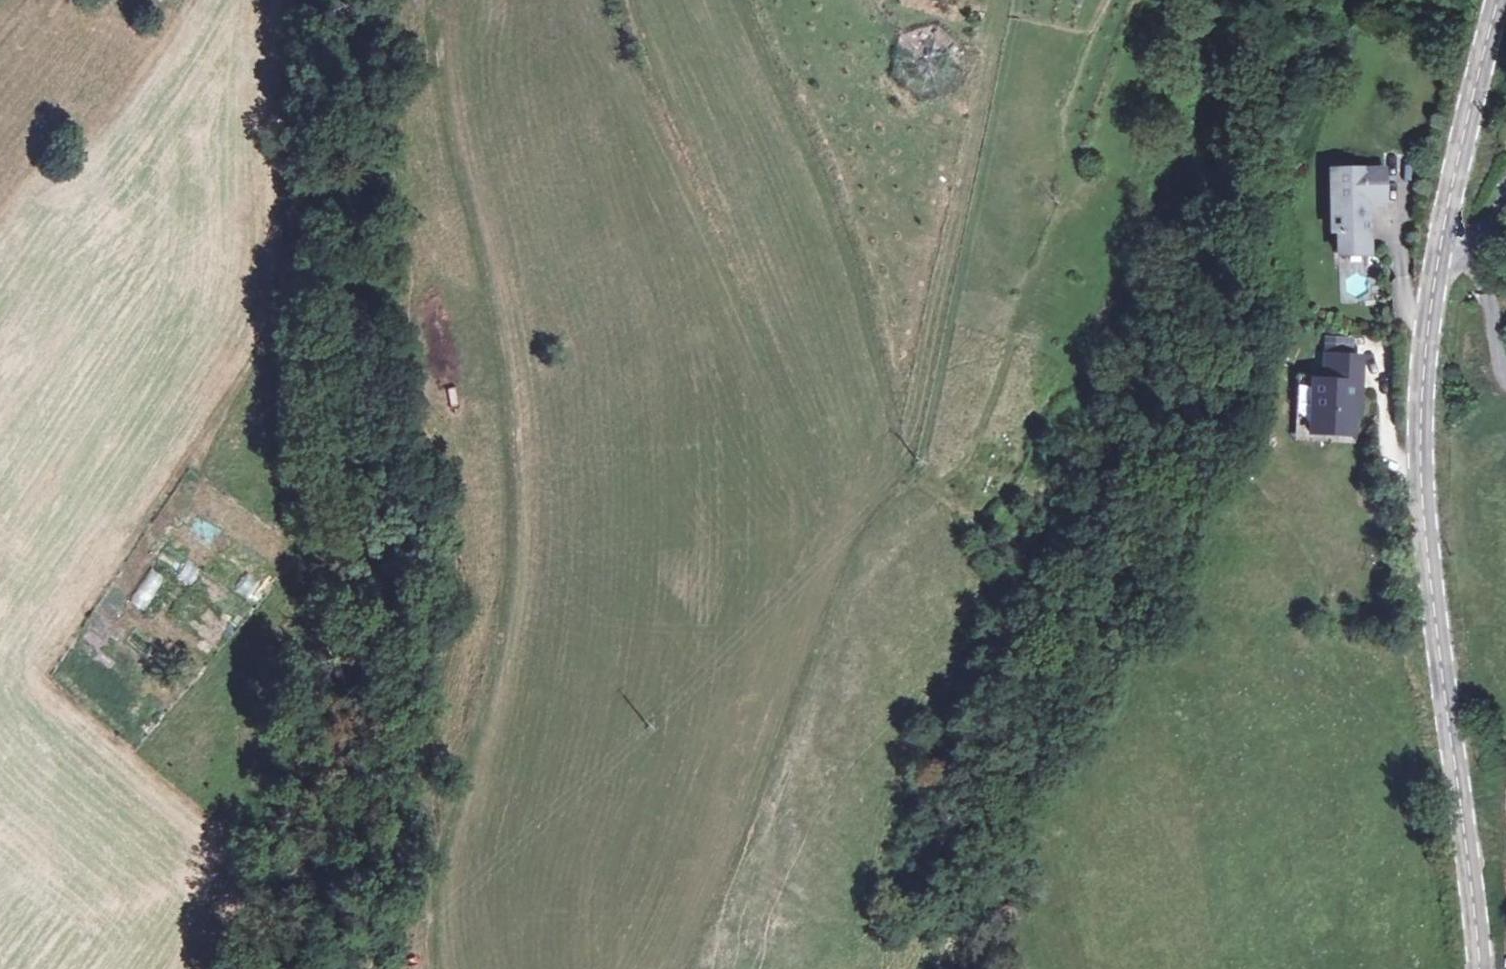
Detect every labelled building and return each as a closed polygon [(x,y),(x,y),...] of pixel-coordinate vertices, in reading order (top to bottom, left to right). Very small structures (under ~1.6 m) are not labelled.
[(1387,202),(1387,171),(1339,172),(1340,212),(1333,212),(1334,232),(1340,232),(1340,252),(1371,252),(1370,213),(1364,214),(1364,202),(1370,202),(1387,202)] [(1362,359),(1327,357),(1326,383),(1315,383),(1313,432),(1352,434),(1354,414),(1355,386),(1361,386),(1362,359)] [(232,548),(237,534),(210,524),(205,538),(232,548)] [(130,605),(145,611),(162,575),(146,568),(130,605)]
